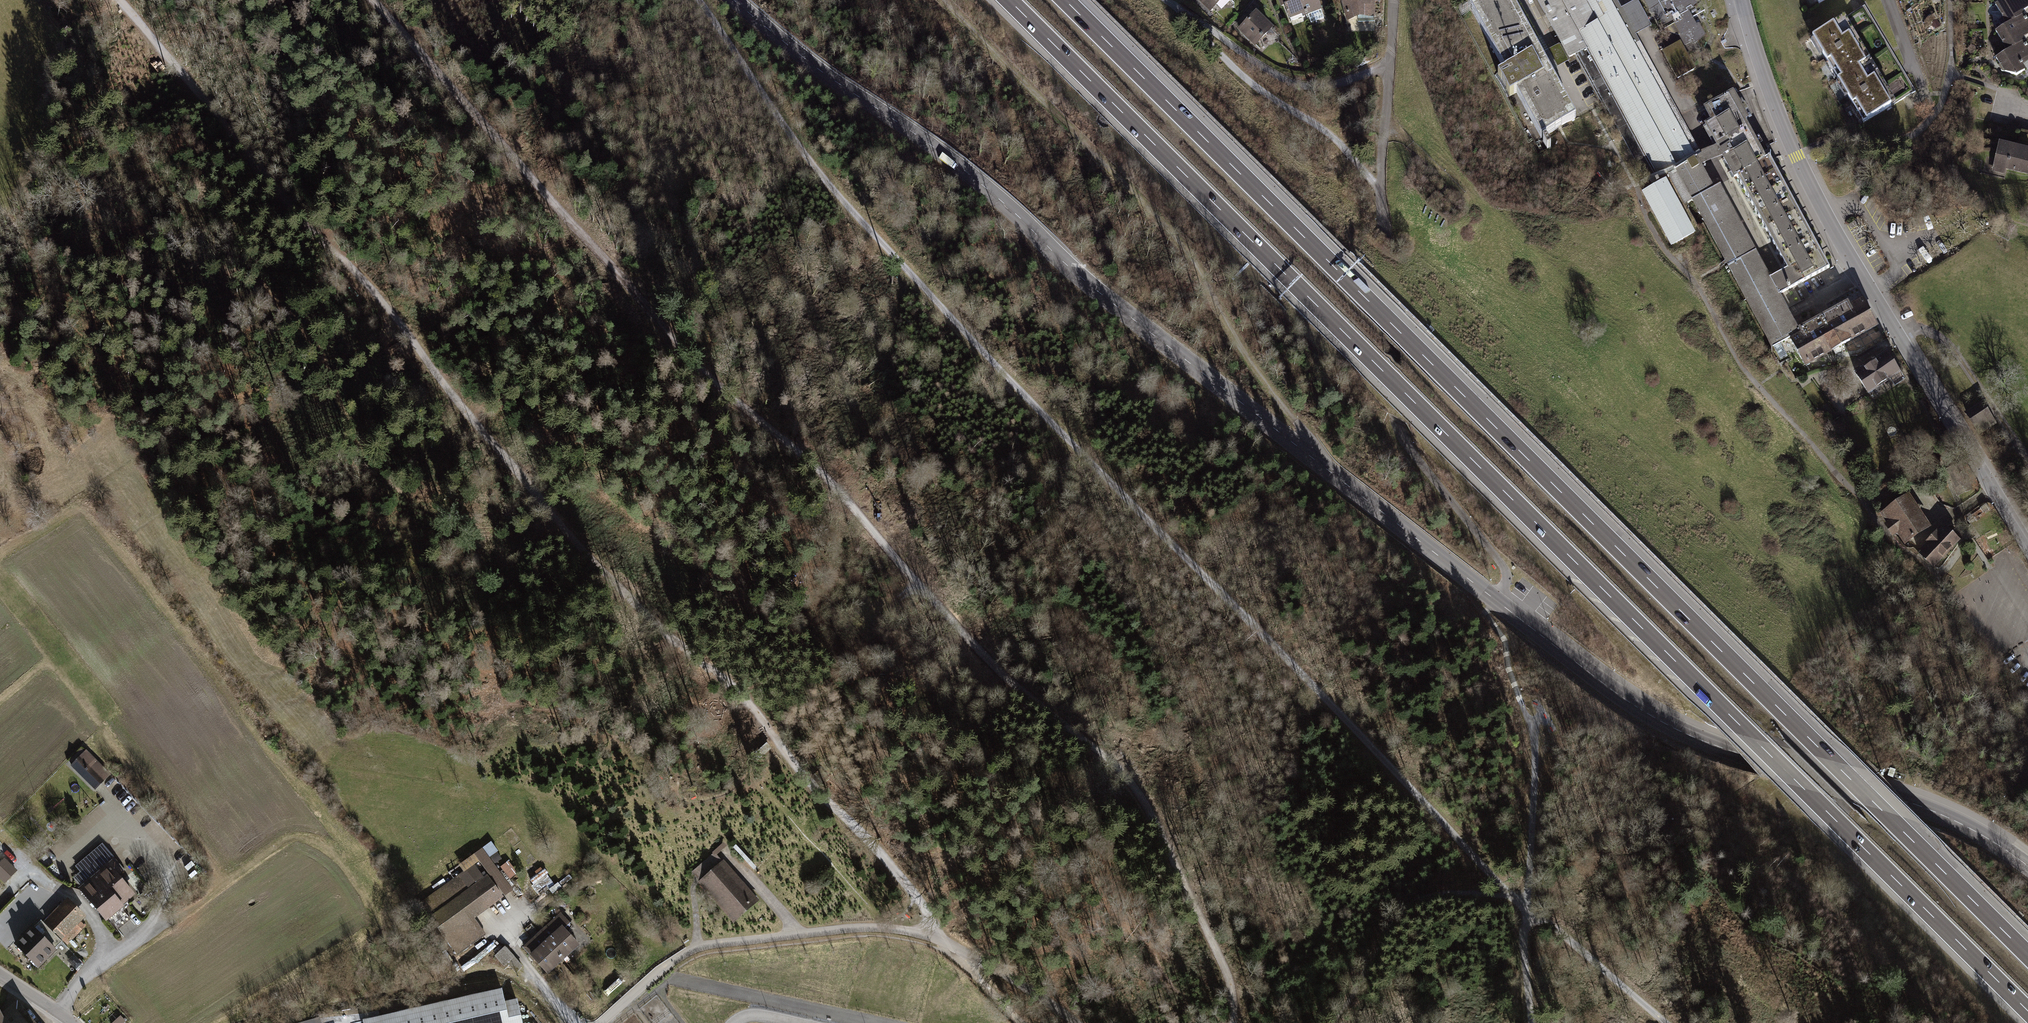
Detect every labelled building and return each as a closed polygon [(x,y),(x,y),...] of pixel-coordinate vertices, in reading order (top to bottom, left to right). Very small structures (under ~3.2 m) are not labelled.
[(1213,14),(1226,0),(1198,0),(1213,14)] [(1292,19),(1309,13),(1305,0),(1285,0),(1292,19)] [(1309,13),(1310,16),(1326,10),(1322,0),(1305,0),(1309,13)] [(1374,0),(1343,0),(1349,20),(1360,16),(1374,16),(1374,0)] [(1473,4),(1544,136),(1583,115),(1520,0),(1481,0),(1473,4)] [(1569,61),(1592,49),(1657,172),(1694,152),(1614,0),(1536,0),(1569,61)] [(1661,28),(1707,3),(1706,0),(1644,0),(1661,28)] [(1997,4),(2008,23),(2024,13),(2021,9),(2027,5),(2027,0),(2004,0),(1997,4)] [(1812,37),(1838,79),(1890,48),(1865,6),(1812,37)] [(1259,13),(1240,31),(1257,48),(1276,30),(1259,13)] [(1695,13),(1676,23),(1689,48),(1708,37),(1695,13)] [(2024,13),(2008,23),(1996,30),(2008,50),(2024,39),(2022,35),(2027,32),(2027,20),(2024,13)] [(2024,39),(2008,50),(1998,56),(2006,69),(2018,72),(2025,67),(2022,62),(2027,58),(2027,45),(2024,39)] [(1685,44),(1666,54),(1679,79),(1698,69),(1685,44)] [(1838,79),(1863,122),(1916,91),(1890,48),(1838,79)] [(1739,92),(1707,107),(1713,120),(1702,126),(1711,145),(1713,148),(1718,159),(1728,179),(1733,177),(1766,161),(1747,121),(1752,119),(1739,92)] [(2000,143),(1994,165),(2027,173),(2027,171),(2027,149),(2000,143)] [(1713,148),(1691,163),(1695,171),(1701,168),(1718,159),(1713,148)] [(1766,161),(1733,177),(1786,271),(1796,289),(1799,286),(1828,271),(1766,163),(1766,161)] [(1780,297),(1796,289),(1786,271),(1769,280),(1718,186),(1713,189),(1701,168),(1695,171),(1691,163),(1684,167),(1682,168),(1671,174),(1687,203),(1690,202),(1769,347),(1790,336),(1799,331),(1797,328),(1780,297)] [(1662,171),(1654,175),(1657,182),(1665,177),(1662,171)] [(1695,233),(1668,180),(1645,192),(1673,245),(1695,233)] [(1881,328),(1859,288),(1830,305),(1832,309),(1797,328),(1799,331),(1790,336),(1808,368),(1881,328)] [(1887,350),(1856,369),(1872,395),(1903,376),(1887,350)] [(1981,403),(1967,413),(1980,432),(1990,425),(1986,419),(1990,416),(1981,403)] [(1882,513),(1881,514),(1893,532),(1898,528),(1906,541),(1927,527),(1907,497),(1889,509),(1886,504),(1879,509),(1882,513)] [(1936,531),(1932,536),(1947,551),(1959,539),(1946,526),(1939,534),(1936,531)] [(1932,566),(1947,551),(1932,536),(1927,541),(1929,543),(1920,553),(1932,566)] [(109,775),(84,750),(71,764),(96,788),(109,775)] [(815,777),(821,783),(828,777),(822,771),(815,777)] [(505,895),(513,889),(489,857),(499,851),(491,841),(459,865),(463,870),(464,872),(474,864),(480,860),(505,895)] [(102,843),(76,865),(81,871),(73,878),(80,885),(108,861),(119,875),(125,871),(102,843)] [(722,861),(714,852),(691,873),(699,881),(698,881),(732,923),(758,900),(723,860),(722,861)] [(5,857),(0,863),(0,879),(3,882),(17,869),(5,857)] [(119,875),(108,861),(80,885),(77,887),(106,921),(135,893),(119,875)] [(518,873),(509,861),(500,866),(510,878),(518,873)] [(463,870),(419,903),(457,955),(486,934),(475,918),(504,896),(487,874),(484,876),(474,864),(464,872),(463,870)] [(540,893),(555,881),(545,869),(530,880),(540,893)] [(7,925),(16,910),(23,914),(32,900),(17,891),(0,918),(0,921),(7,925)] [(87,915),(68,896),(44,922),(63,939),(68,943),(86,925),(82,921),(87,915)] [(561,912),(523,947),(548,974),(581,945),(566,928),(571,923),(561,912)] [(39,917),(14,942),(39,968),(58,948),(56,946),(63,939),(44,922),(39,917)] [(523,966),(505,945),(494,955),(504,966),(506,965),(514,973),(523,966)] [(363,1020),(364,1022),(522,1022),(517,998),(505,1000),(502,988),(363,1020)] [(19,1000),(2,1011),(0,1007),(0,1022),(38,1022),(19,1000)]
